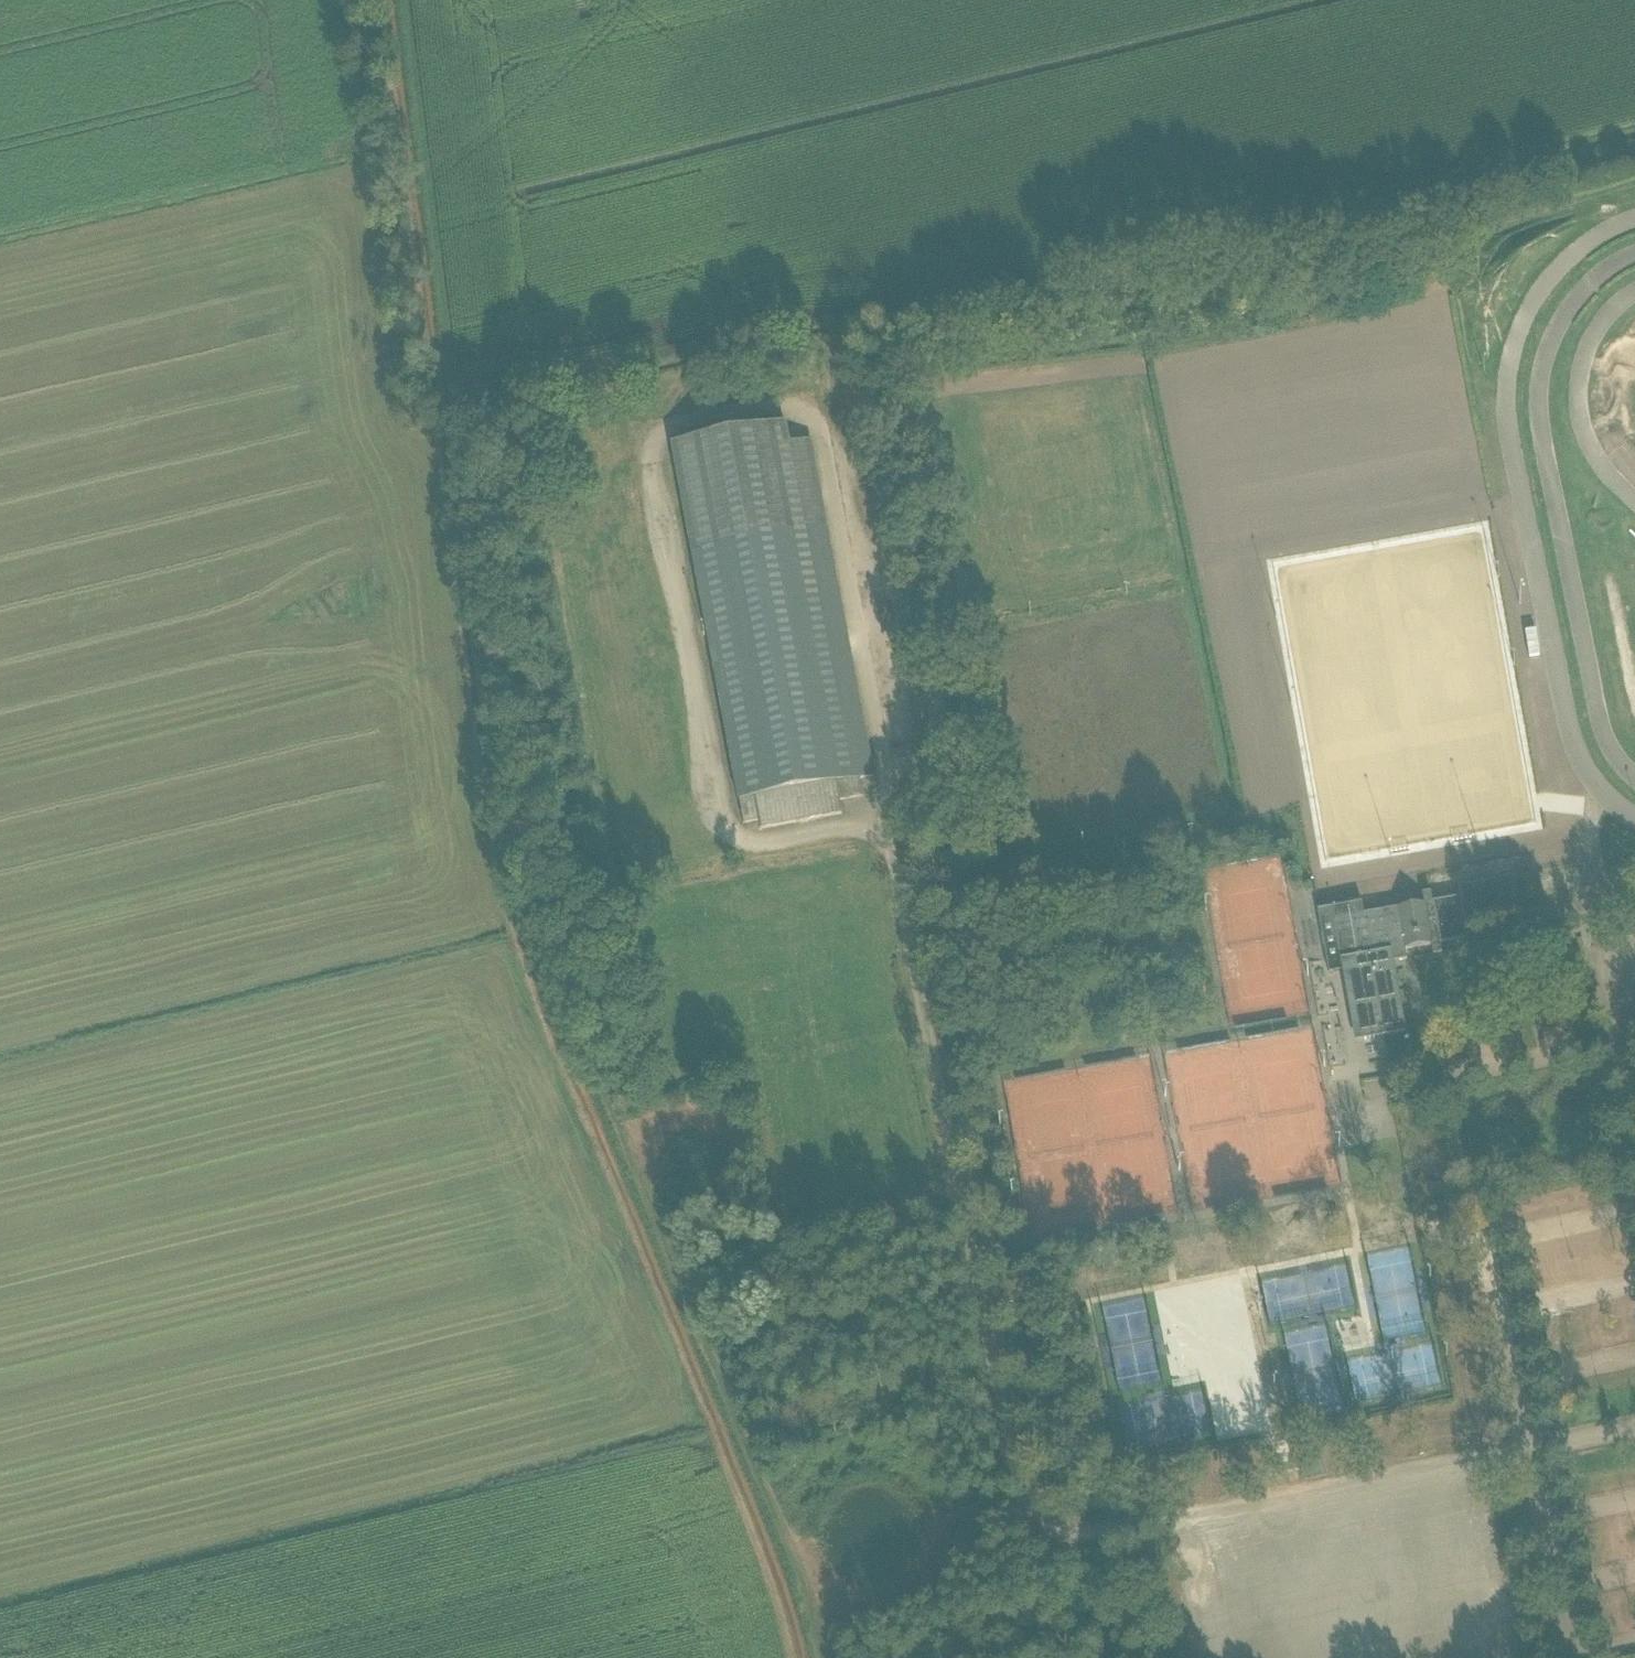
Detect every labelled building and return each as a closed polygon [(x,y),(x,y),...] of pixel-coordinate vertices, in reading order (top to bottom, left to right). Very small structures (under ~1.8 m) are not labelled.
[(759,820),(761,829),(842,814),(839,800),(863,796),(859,779),(873,776),(810,441),(789,445),(785,424),(672,445),(743,823),(759,820)] [(1405,948),(1497,931),(1495,922),(1542,914),(1533,866),(1395,891),(1398,908),(1405,948)] [(1405,948),(1398,908),(1359,915),(1357,904),(1362,903),(1362,902),(1317,910),(1325,953),(1348,948),(1364,1040),(1406,1032),(1392,952),(1405,950),(1405,948)] [(1098,1350),(1140,1349),(1139,1298),(1097,1298),(1098,1350)]
